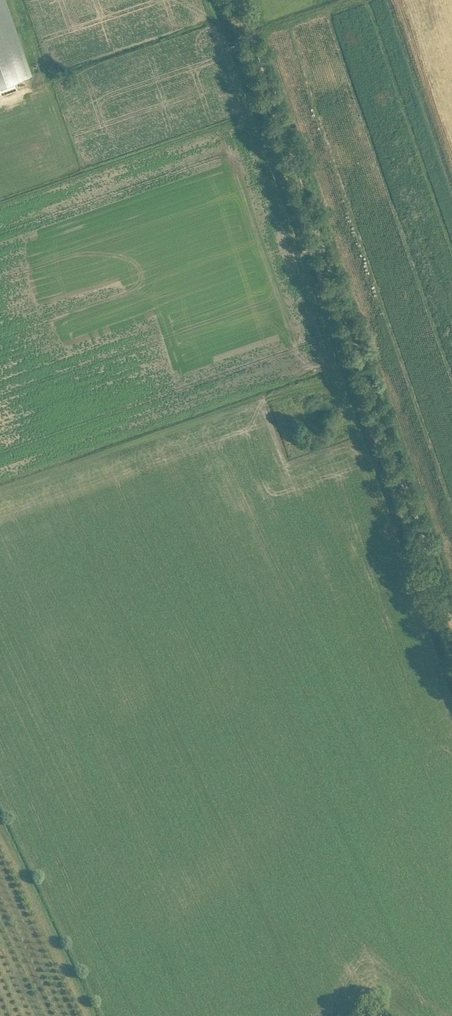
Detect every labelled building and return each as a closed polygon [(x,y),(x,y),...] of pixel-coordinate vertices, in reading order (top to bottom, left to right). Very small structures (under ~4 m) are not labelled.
[(2,92),(16,87),(14,81),(16,80),(32,75),(6,0),(0,0),(0,87),(2,92)]
